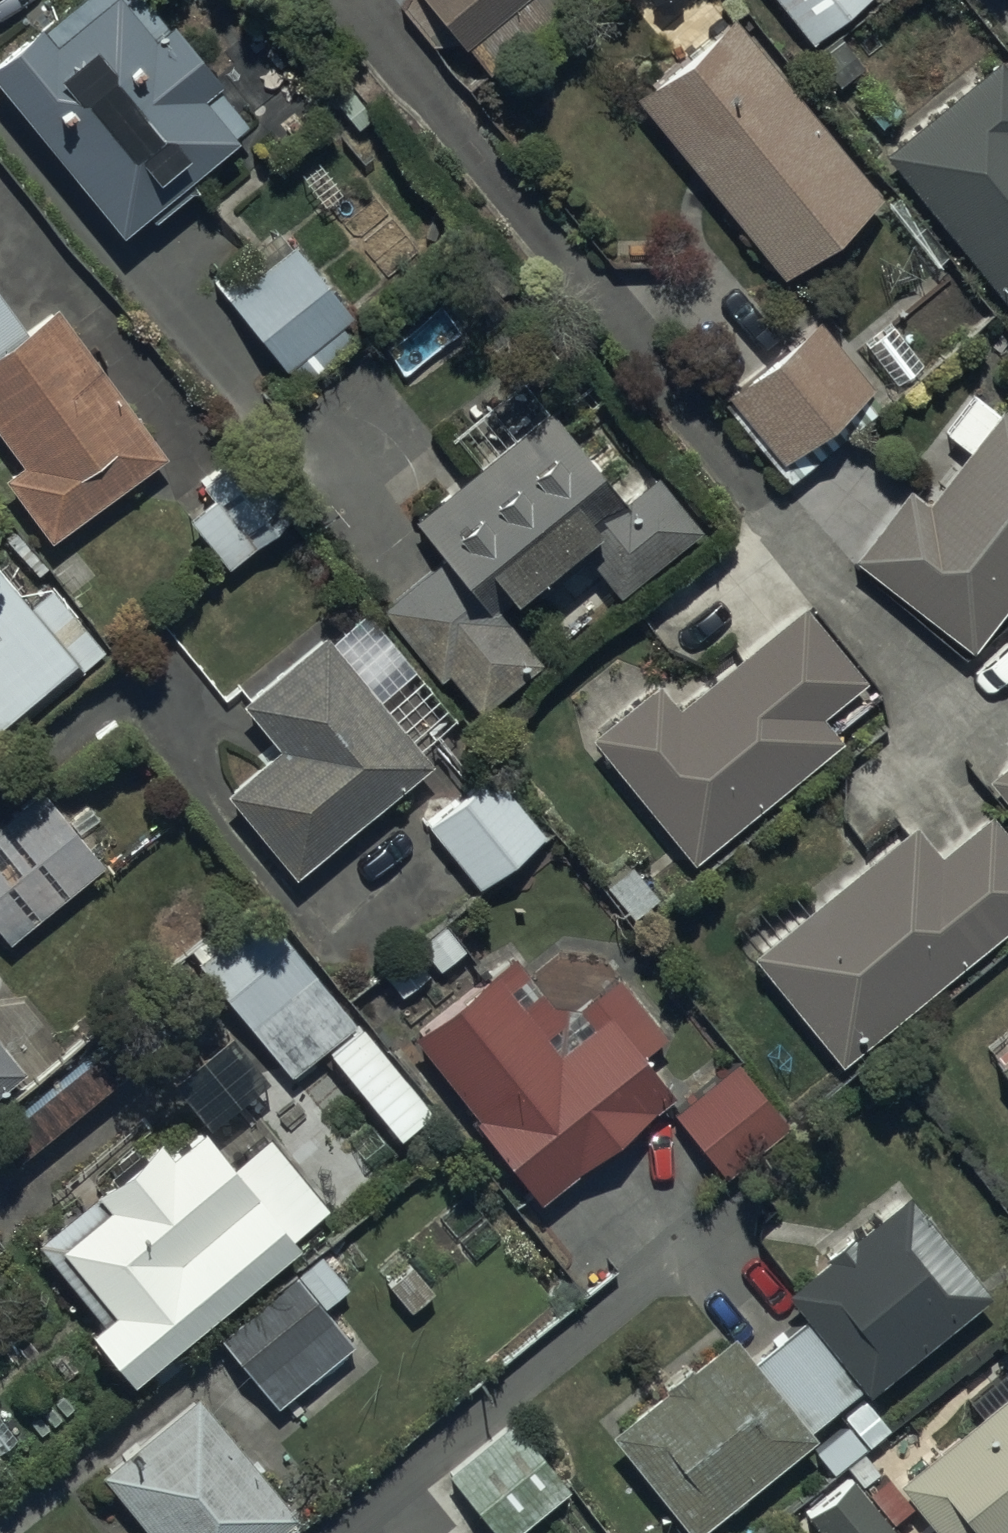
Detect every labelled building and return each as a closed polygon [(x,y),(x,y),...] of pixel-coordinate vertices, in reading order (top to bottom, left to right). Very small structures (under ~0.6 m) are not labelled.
[(0,42),(0,81),(119,226),(143,206),(150,214),(196,177),(190,169),(239,129),(235,124),(247,114),(216,76),(220,72),(171,12),(165,17),(151,0),(64,0),(43,17),(38,11),(0,42)] [(553,16),(541,0),(396,0),(460,86),(553,16)] [(808,41),(860,0),(776,0),(808,41)] [(630,87),(777,270),(877,189),(730,7),(630,87)] [(882,146),(1007,304),(1007,67),(998,54),(882,146)] [(236,252),(211,273),(303,382),(356,337),(341,321),(354,310),(279,222),(239,256),(236,252)] [(19,457),(0,471),(50,536),(167,448),(54,297),(23,321),(0,291),(0,431),(19,457)] [(811,308),(711,389),(784,479),(884,398),(811,308)] [(437,553),(378,598),(434,673),(443,667),(472,705),(538,656),(498,602),(526,581),(534,591),(586,552),(612,587),(697,523),(654,465),(618,492),(526,369),(447,428),(473,462),(406,512),(437,553)] [(998,400),(993,406),(969,388),(940,426),(962,442),(922,494),(901,479),(846,552),(970,646),(1007,597),(1007,408),(998,400)] [(208,492),(184,512),(227,563),(294,506),(240,441),(197,478),(208,492)] [(108,647),(44,569),(30,580),(0,543),(0,735),(108,647)] [(655,676),(587,730),(688,857),(839,737),(818,710),(864,674),(803,598),(674,700),(655,676)] [(269,739),(217,782),(288,869),(426,755),(376,693),(404,670),(353,607),(326,629),(321,622),(233,694),(269,739)] [(983,773),(1007,804),(1007,752),(983,773)] [(424,817),(476,884),(544,831),(491,764),(424,817)] [(42,782),(0,817),(0,927),(8,938),(105,857),(42,782)] [(748,946),(836,1058),(1007,923),(1007,832),(986,805),(935,845),(913,816),(748,946)] [(269,912),(202,964),(288,1073),(354,1020),(269,912)] [(489,959),(405,1026),(536,1191),(670,1085),(640,1047),(662,1030),(613,969),(587,990),(600,1006),(555,1042),(489,959)] [(22,1063),(23,1064),(25,1064),(26,1064),(27,1064),(28,1064),(30,1064),(31,1063),(32,1063),(33,1062),(34,1062),(36,1061),(37,1060),(37,1059),(38,1058),(39,1057),(40,1056),(40,1055),(41,1054),(41,1052),(41,1051),(41,1050),(41,1049),(41,1047),(41,1046),(41,1045),(40,1044),(40,1042),(39,1041),(38,1040),(38,1039),(37,1038),(36,1037),(35,1037),(34,1036),(33,1035),(31,1035),(30,1035),(29,1034),(27,1034),(26,1034),(25,1034),(24,1035),(22,1035),(21,1035),(20,1036),(19,1037),(18,1037),(17,1038),(16,1039),(15,1040),(14,1041),(14,1042),(13,1043),(13,1044),(12,1046),(12,1047),(12,1048),(0,1034),(0,1081),(22,1063)] [(731,1052),(666,1104),(722,1174),(787,1122),(731,1052)] [(1007,1080),(1007,1053),(995,1064),(1007,1080)] [(92,1186),(32,1232),(93,1309),(81,1318),(120,1368),(291,1233),(197,1114),(162,1141),(150,1126),(85,1177),(92,1186)] [(724,1320),(602,1425),(686,1528),(811,1427),(809,1424),(858,1384),(862,1390),(985,1290),(901,1187),(780,1286),(800,1311),(750,1352),(724,1320)] [(316,1247),(215,1333),(276,1404),(330,1358),(345,1376),(367,1358),(322,1304),(347,1283),(316,1247)] [(962,1393),(975,1410),(893,1474),(932,1524),(921,1532),(1007,1532),(1007,1357),(962,1393)] [(95,1469),(147,1532),(145,1532),(266,1532),(295,1509),(191,1386),(95,1469)] [(444,1466),(494,1532),(499,1532),(566,1483),(514,1414),(444,1466)] [(799,1504),(822,1532),(901,1532),(889,1517),(909,1502),(884,1468),(861,1486),(847,1467),(799,1504)]
